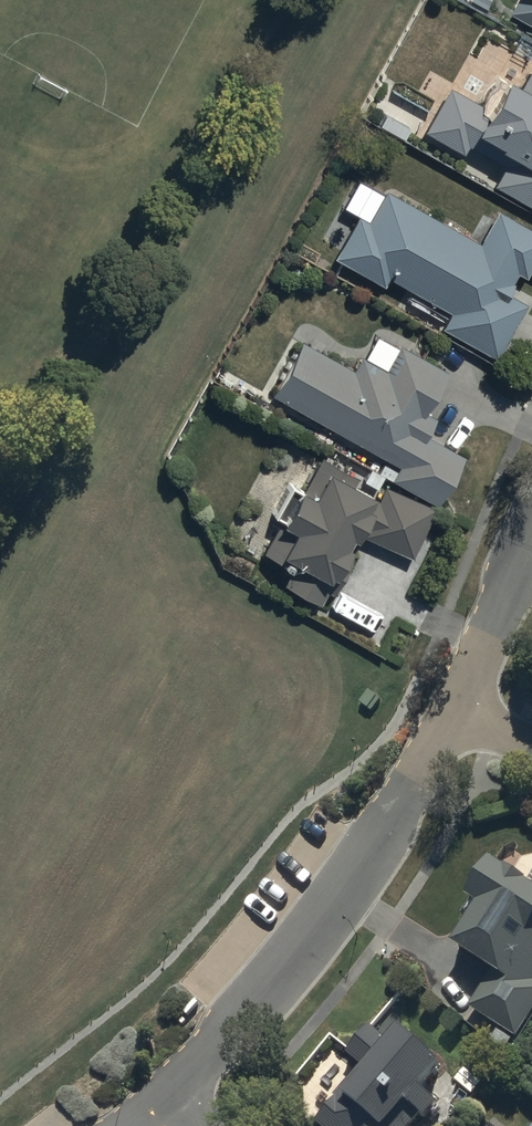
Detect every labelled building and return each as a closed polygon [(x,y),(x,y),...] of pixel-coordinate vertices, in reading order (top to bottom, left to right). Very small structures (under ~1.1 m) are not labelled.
[(531,25),(531,0),(516,0),(509,12),(531,25)] [(504,115),(451,85),(426,131),(503,174),(496,185),(531,205),(531,65),(504,115)] [(385,189),(347,260),(452,316),(444,330),(501,360),(530,306),(520,301),(531,279),(531,227),(498,209),(481,240),(385,189)] [(271,400),(445,500),(471,458),(424,431),(455,378),(400,346),(386,369),(360,354),(351,370),(304,343),(271,400)] [(321,458),(267,558),(333,594),(365,535),(414,561),(436,521),(321,458)] [(491,852),(468,887),(483,896),(459,933),(501,960),(473,1003),(516,1032),(531,1007),(531,878),(491,852)] [(331,1125),(412,1125),(440,1095),(424,1081),(444,1058),(401,1021),(387,1036),(368,1019),(344,1046),(364,1063),(318,1115),(331,1125)]
